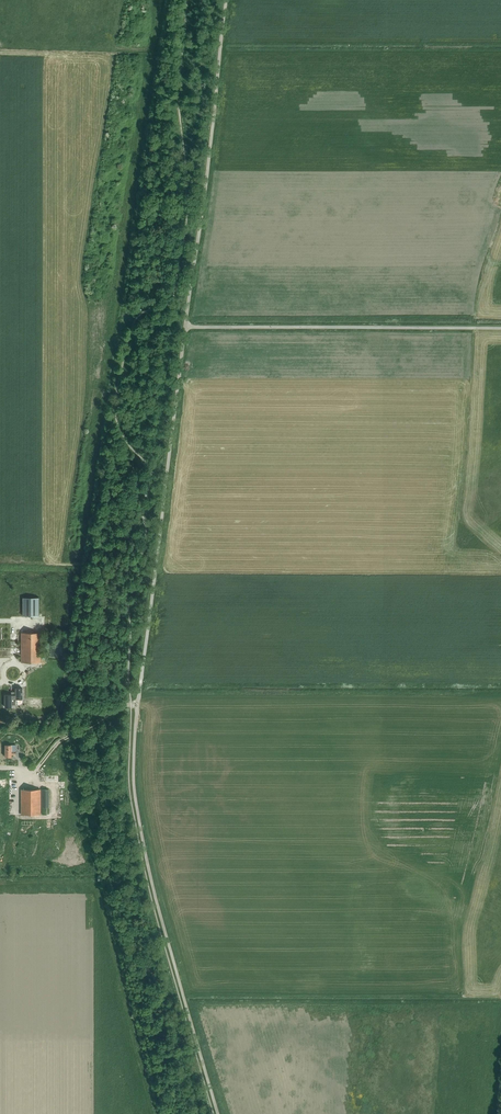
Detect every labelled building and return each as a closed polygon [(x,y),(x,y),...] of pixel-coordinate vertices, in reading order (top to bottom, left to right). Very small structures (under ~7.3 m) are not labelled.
[(39,616),(39,597),(22,597),(22,616),(39,616)] [(21,662),(40,662),(40,633),(21,633),(21,662)] [(5,707),(11,707),(11,705),(16,705),(16,699),(22,699),(22,688),(15,688),(15,692),(11,692),(11,695),(4,695),(5,707)] [(11,755),(16,755),(15,745),(11,745),(5,745),(5,757),(11,757),(11,755)] [(40,814),(40,790),(21,790),(21,814),(40,814)]
